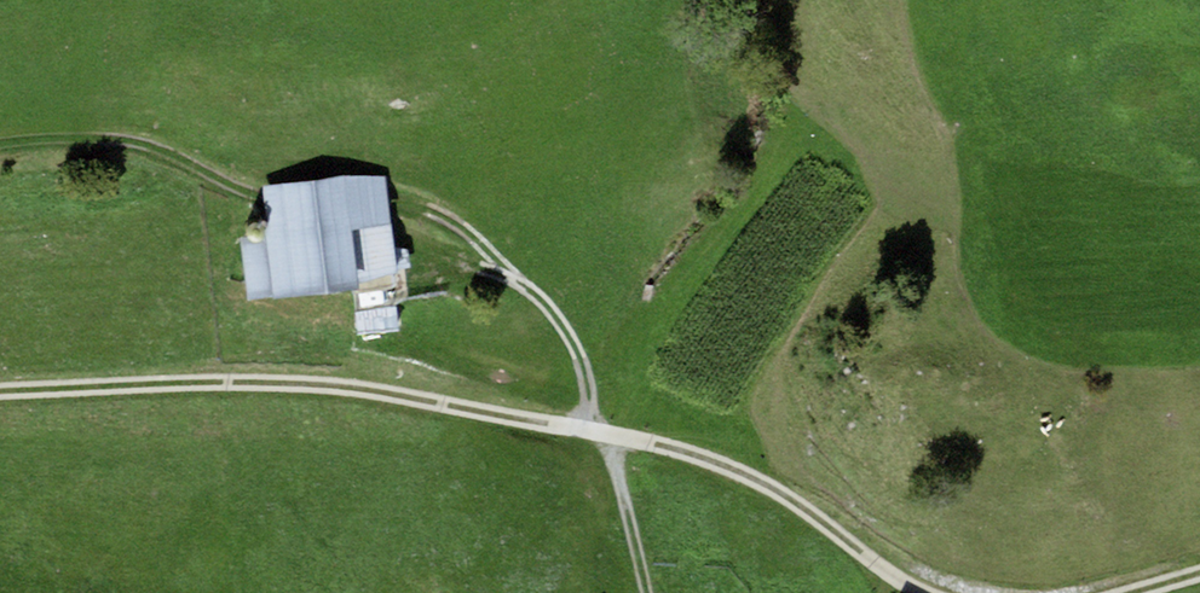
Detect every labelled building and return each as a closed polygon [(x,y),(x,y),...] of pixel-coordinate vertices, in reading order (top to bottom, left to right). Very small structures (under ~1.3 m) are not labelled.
[(343,174),(265,188),(267,200),(270,234),(242,238),(249,302),(361,289),(359,281),(397,272),(389,194),(387,175),(343,174)] [(252,217),(250,218),(248,220),(247,223),(247,226),(247,229),(249,231),(251,233),(254,234),(257,234),(260,233),(262,231),(264,229),(265,226),(264,223),(263,220),(261,218),(258,216),(255,216),(252,217)] [(396,307),(355,312),(358,336),(399,331),(396,307)]
